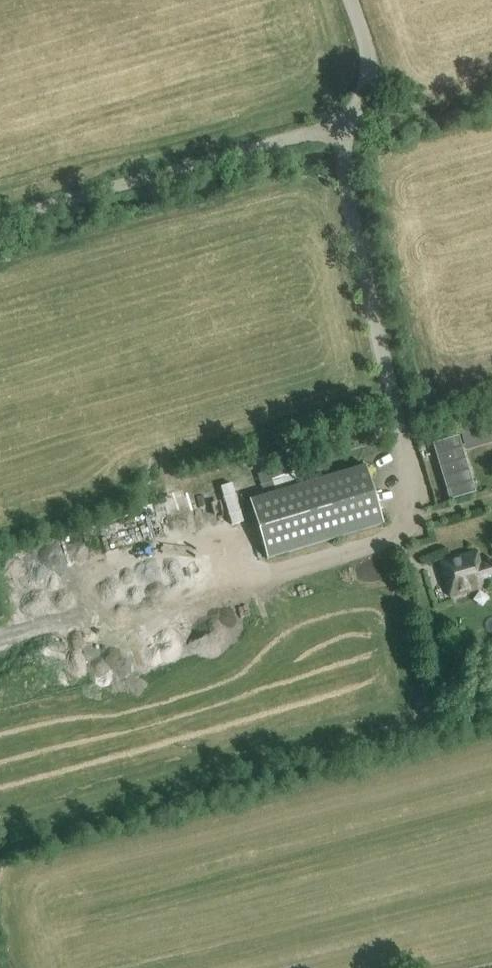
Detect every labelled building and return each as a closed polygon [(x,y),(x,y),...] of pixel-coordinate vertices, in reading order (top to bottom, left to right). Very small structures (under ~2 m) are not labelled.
[(449,500),(475,493),(459,437),(433,444),(449,500)] [(272,465),(278,483),(301,475),(295,457),(272,465)] [(383,523),(365,464),(249,499),(266,557),(383,523)] [(476,551),(439,562),(449,596),(486,585),(485,583),(491,581),(491,559),(479,563),(476,551)] [(444,692),(431,695),(435,709),(447,706),(444,692)]
